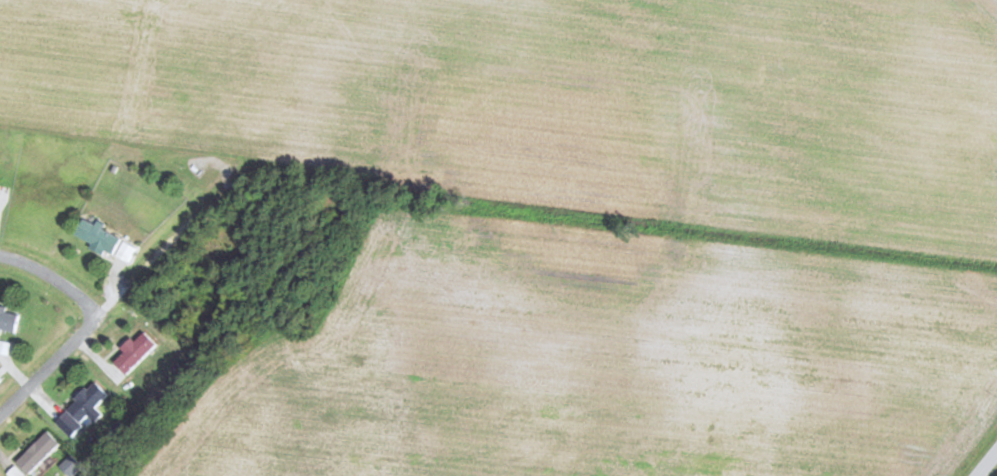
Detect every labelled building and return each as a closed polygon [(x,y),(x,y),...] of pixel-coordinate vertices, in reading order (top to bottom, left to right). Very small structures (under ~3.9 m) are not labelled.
[(138,243),(82,221),(75,238),(131,261),(138,243)] [(0,310),(0,328),(17,332),(20,315),(0,310)] [(159,344),(144,329),(113,359),(128,374),(159,344)] [(96,422),(105,414),(98,406),(109,395),(98,382),(69,408),(83,423),(90,415),(96,422)] [(17,461),(31,474),(62,443),(49,430),(17,461)]
